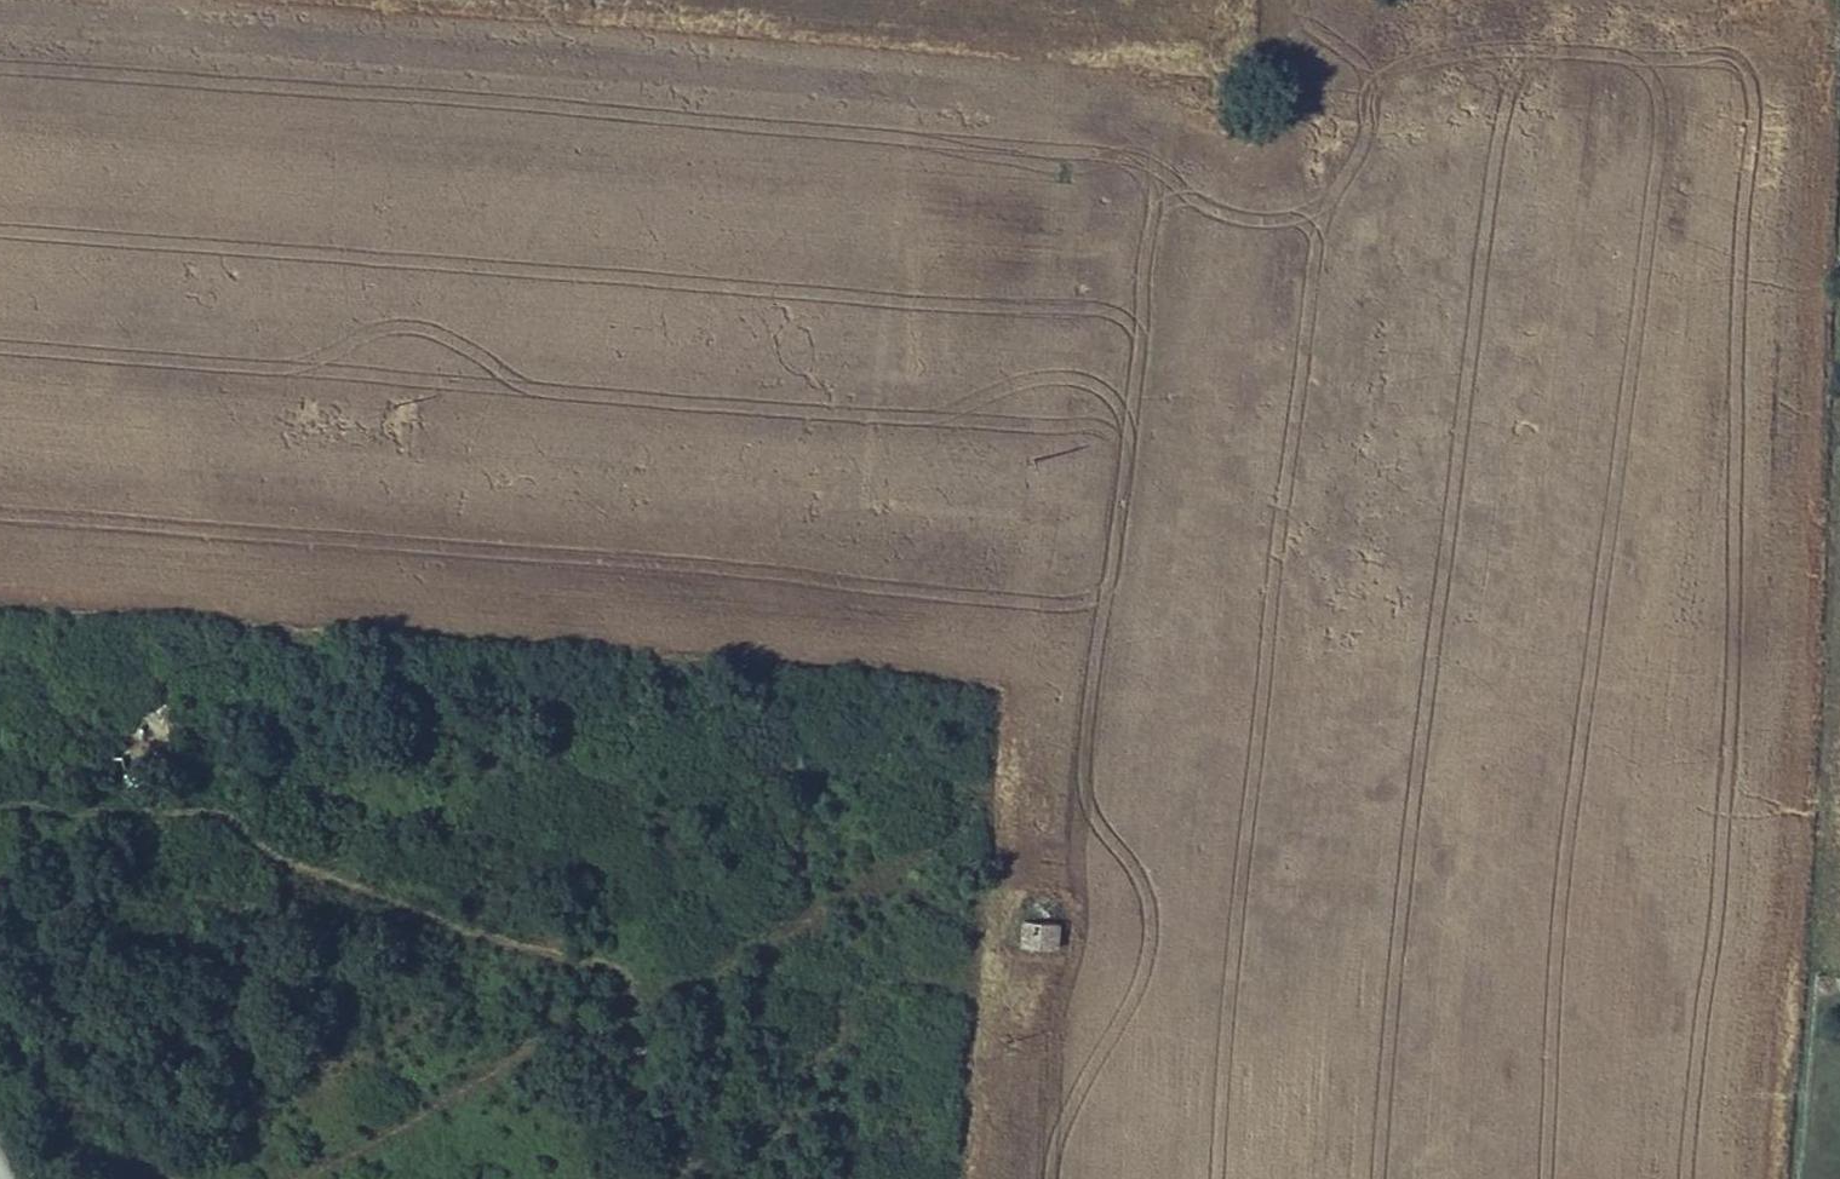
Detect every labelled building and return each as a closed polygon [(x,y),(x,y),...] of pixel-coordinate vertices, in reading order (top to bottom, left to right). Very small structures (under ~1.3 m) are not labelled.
[(1020,919),(1016,945),(1050,947),(1053,921),(1020,919)]
